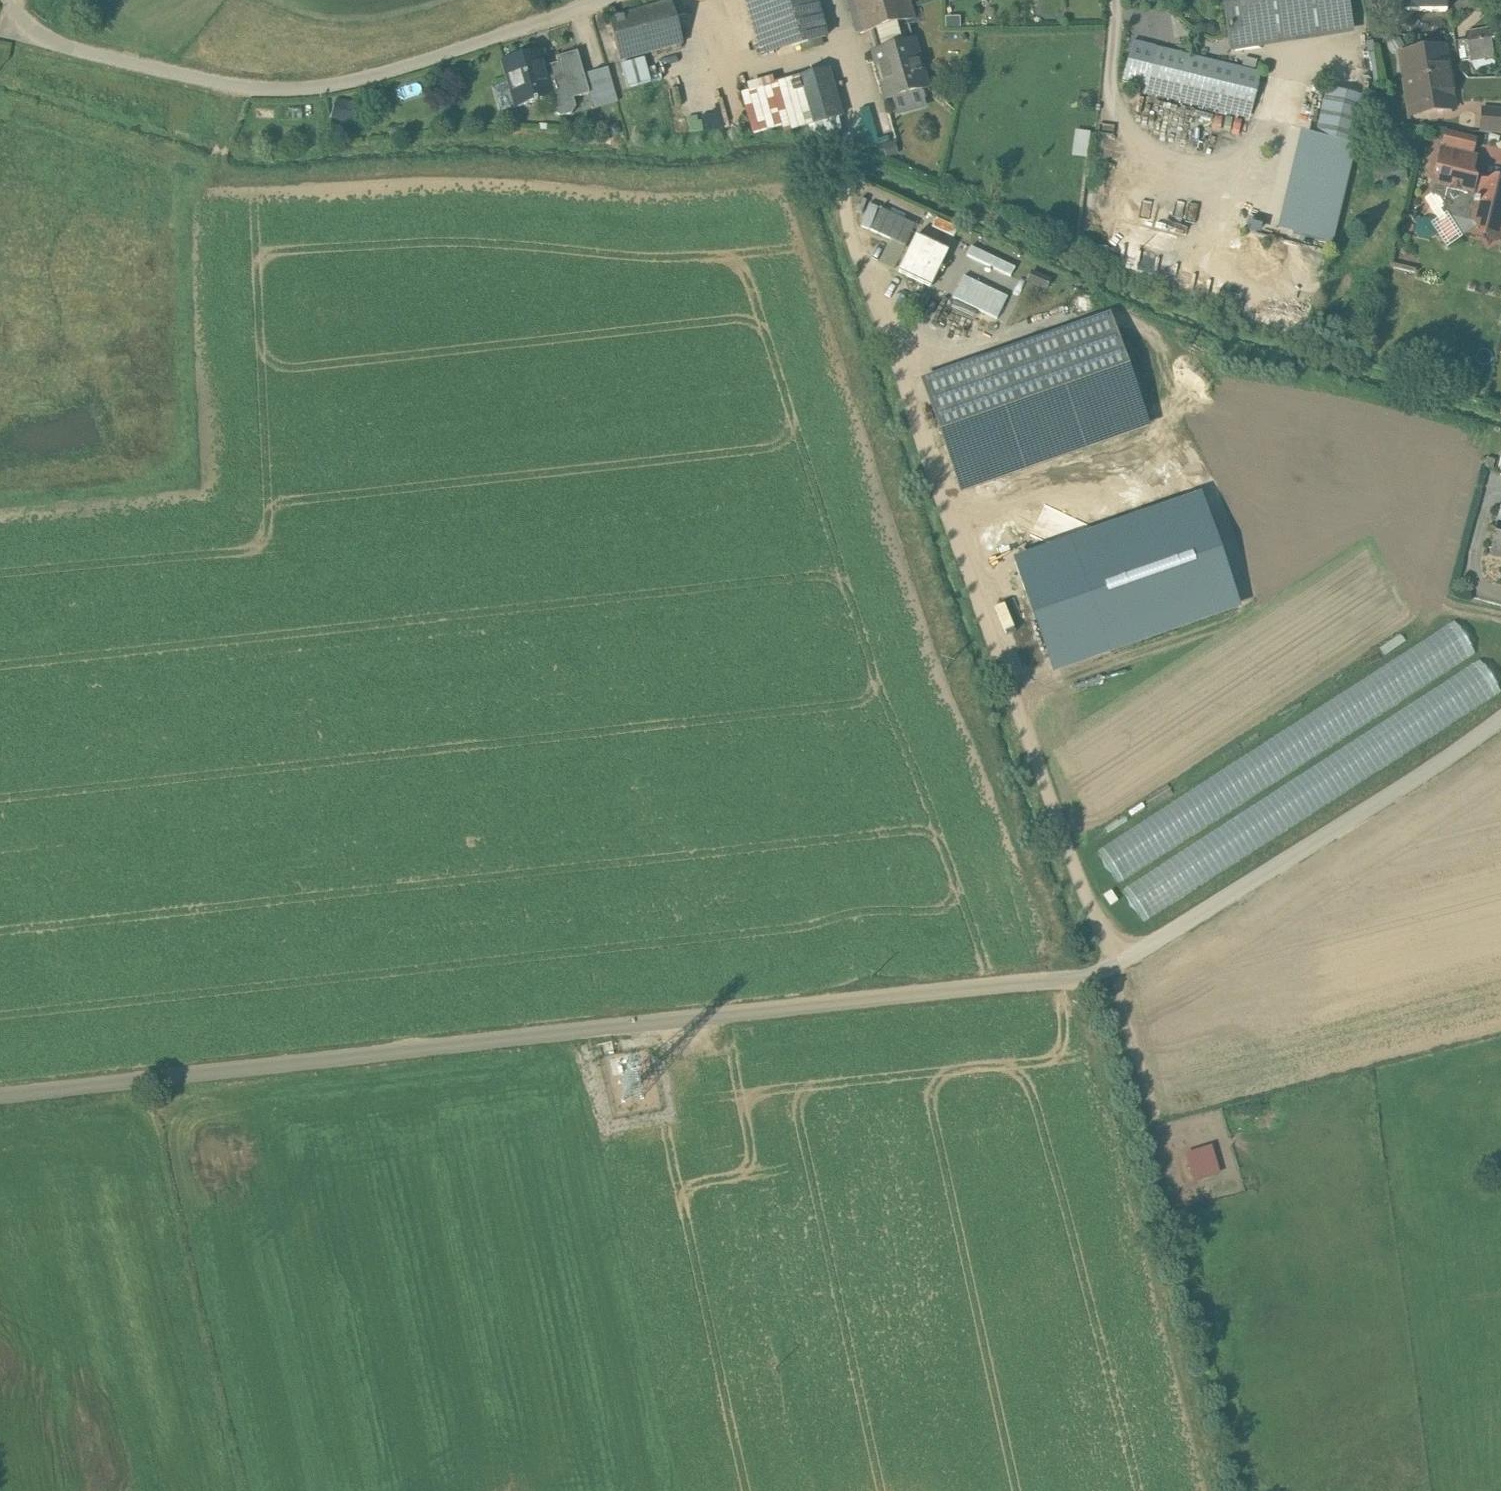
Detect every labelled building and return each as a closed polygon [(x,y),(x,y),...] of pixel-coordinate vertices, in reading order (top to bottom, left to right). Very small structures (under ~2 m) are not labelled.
[(762,55),(776,51),(761,0),(746,0),(762,55)] [(776,51),(826,37),(815,0),(761,0),(776,51)] [(861,34),(907,21),(914,19),(908,0),(852,0),(861,34)] [(1229,38),(1349,19),(1347,0),(1223,0),(1229,38)] [(1405,11),(1446,11),(1446,0),(1405,0),(1405,11)] [(672,2),(609,19),(620,61),(683,43),(672,2)] [(889,26),(873,31),(878,50),(873,52),(887,99),(926,88),(907,21),(889,26)] [(1489,30),(1466,33),(1469,52),(1488,49),(1492,48),(1489,30)] [(1260,72),(1156,45),(1144,92),(1248,118),(1260,72)] [(1444,47),(1406,53),(1410,78),(1403,79),(1407,104),(1427,101),(1429,113),(1454,109),(1444,47)] [(1488,49),(1469,52),(1471,61),(1489,58),(1488,49)] [(539,52),(503,62),(516,108),(550,98),(553,97),(544,68),(539,52)] [(584,75),(577,52),(556,58),(558,64),(544,68),(553,97),(550,98),(554,113),(561,117),(572,114),(576,108),(573,99),(590,94),(584,75)] [(643,58),(621,64),(627,88),(650,82),(643,58)] [(607,68),(584,75),(590,94),(595,109),(617,102),(607,68)] [(827,69),(796,78),(801,97),(833,88),(827,69)] [(796,78),(749,91),(760,128),(810,126),(841,117),(833,88),(801,97),(796,78)] [(717,124),(711,93),(698,96),(705,127),(717,124)] [(1482,108),(1480,132),(1500,134),(1500,109),(1482,108)] [(614,124),(608,126),(607,133),(612,137),(618,135),(619,128),(614,124)] [(1278,124),(1254,235),(1327,251),(1352,140),(1278,124)] [(1091,156),(1095,130),(1079,128),(1075,154),(1091,156)] [(1441,150),(1437,170),(1440,176),(1438,185),(1447,187),(1445,199),(1450,208),(1449,215),(1449,216),(1460,233),(1474,223),(1477,228),(1500,234),(1500,181),(1494,179),(1492,185),(1474,180),(1471,175),(1475,158),(1441,150)] [(1447,187),(1438,185),(1432,188),(1431,195),(1425,199),(1440,222),(1449,216),(1449,215),(1450,208),(1445,199),(1447,187)] [(915,224),(881,208),(871,230),(905,246),(915,224)] [(959,228),(936,218),(932,227),(955,237),(959,228)] [(916,236),(898,272),(931,288),(948,252),(916,236)] [(972,245),(967,257),(1014,275),(1019,264),(972,245)] [(966,274),(955,297),(1002,319),(1013,295),(966,274)] [(1115,333),(929,398),(956,474),(1141,409),(1115,333)] [(1496,527),(1489,555),(1500,557),(1500,528),(1496,527)] [(1207,1142),(1181,1150),(1189,1181),(1216,1173),(1207,1142)]
